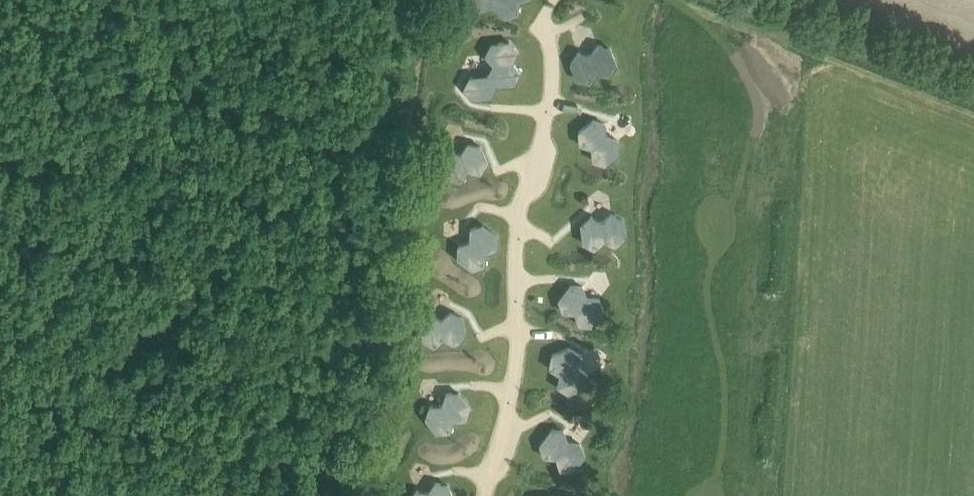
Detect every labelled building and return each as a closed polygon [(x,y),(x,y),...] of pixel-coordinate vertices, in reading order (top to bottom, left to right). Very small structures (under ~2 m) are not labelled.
[(492,6),(506,17),(518,13),(519,1),(521,0),(468,0),(481,10),(492,6)] [(465,87),(473,97),(491,95),(497,84),(514,82),(520,71),(512,62),(518,51),(510,41),(492,43),(486,54),(494,64),(488,74),(471,76),(465,87)] [(572,64),(579,81),(591,84),(598,74),(610,76),(617,66),(611,49),(598,46),(591,56),(579,54),(572,64)] [(593,159),(606,163),(620,152),(619,139),(607,135),(606,123),(594,119),(580,130),(581,143),(592,147),(593,159)] [(449,178),(462,181),(468,171),(480,173),(488,162),(481,146),(468,143),(461,153),(449,151),(442,161),(449,178)] [(584,242),(595,248),(605,240),(616,245),(625,237),(623,219),(611,213),(602,221),(591,216),(582,224),(584,242)] [(458,258),(473,268),(485,264),(485,252),(497,248),(498,235),(483,224),(471,228),(470,241),(459,245),(458,258)] [(559,299),(563,312),(575,312),(579,324),(592,325),(603,310),(599,298),(587,297),(583,286),(570,285),(559,299)] [(423,340),(435,346),(444,338),(455,343),(465,335),(462,317),(451,311),(442,319),(431,314),(421,322),(423,340)] [(550,367),(560,374),(558,386),(568,393),(585,386),(588,373),(578,367),(580,355),(569,348),(553,354),(550,367)] [(426,417),(437,432),(450,431),(454,419),(466,419),(470,406),(459,392),(446,393),(442,404),(430,405),(426,417)] [(540,444),(544,456),(557,457),(560,469),(573,469),(584,455),(580,443),(568,442),(564,430),(551,430),(540,444)] [(448,484),(435,482),(428,492),(417,490),(412,495),(453,495),(448,484)]
